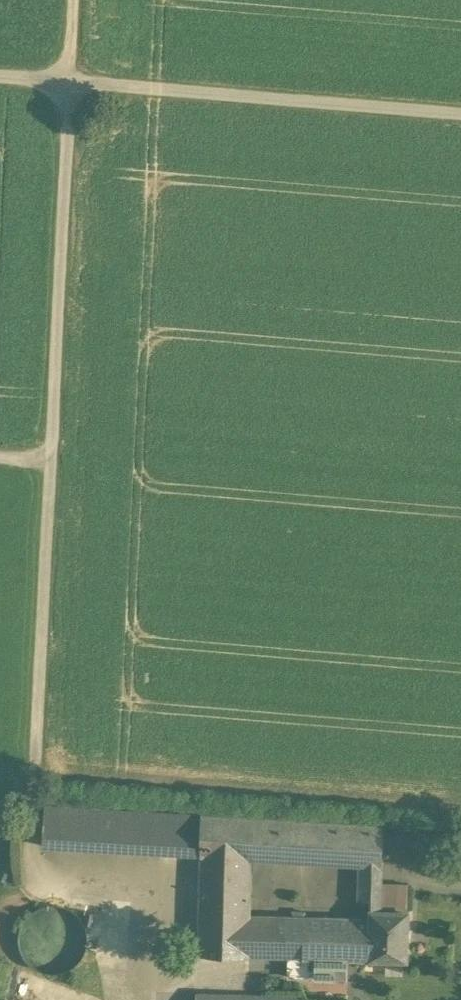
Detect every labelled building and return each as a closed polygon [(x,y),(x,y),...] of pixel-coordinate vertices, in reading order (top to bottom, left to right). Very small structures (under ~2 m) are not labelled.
[(202,855),(202,814),(48,805),(46,845),(202,855)] [(202,814),(202,855),(253,858),(360,865),(383,866),(385,826),(202,814)] [(250,958),(251,915),(253,858),(202,855),(199,954),(250,958)] [(383,882),(383,866),(360,865),(359,900),(372,900),(372,910),(408,911),(408,883),(383,882)] [(30,968),(73,966),(72,952),(81,952),(79,906),(28,908),(30,968)] [(408,911),(372,910),(372,918),(371,958),(408,959),(409,911),(408,911)] [(371,958),(372,918),(306,916),(305,911),(293,911),(292,916),(251,915),(250,958),(290,958),(349,958),(371,958)] [(347,978),(349,958),(290,958),(289,977),(347,978)]
